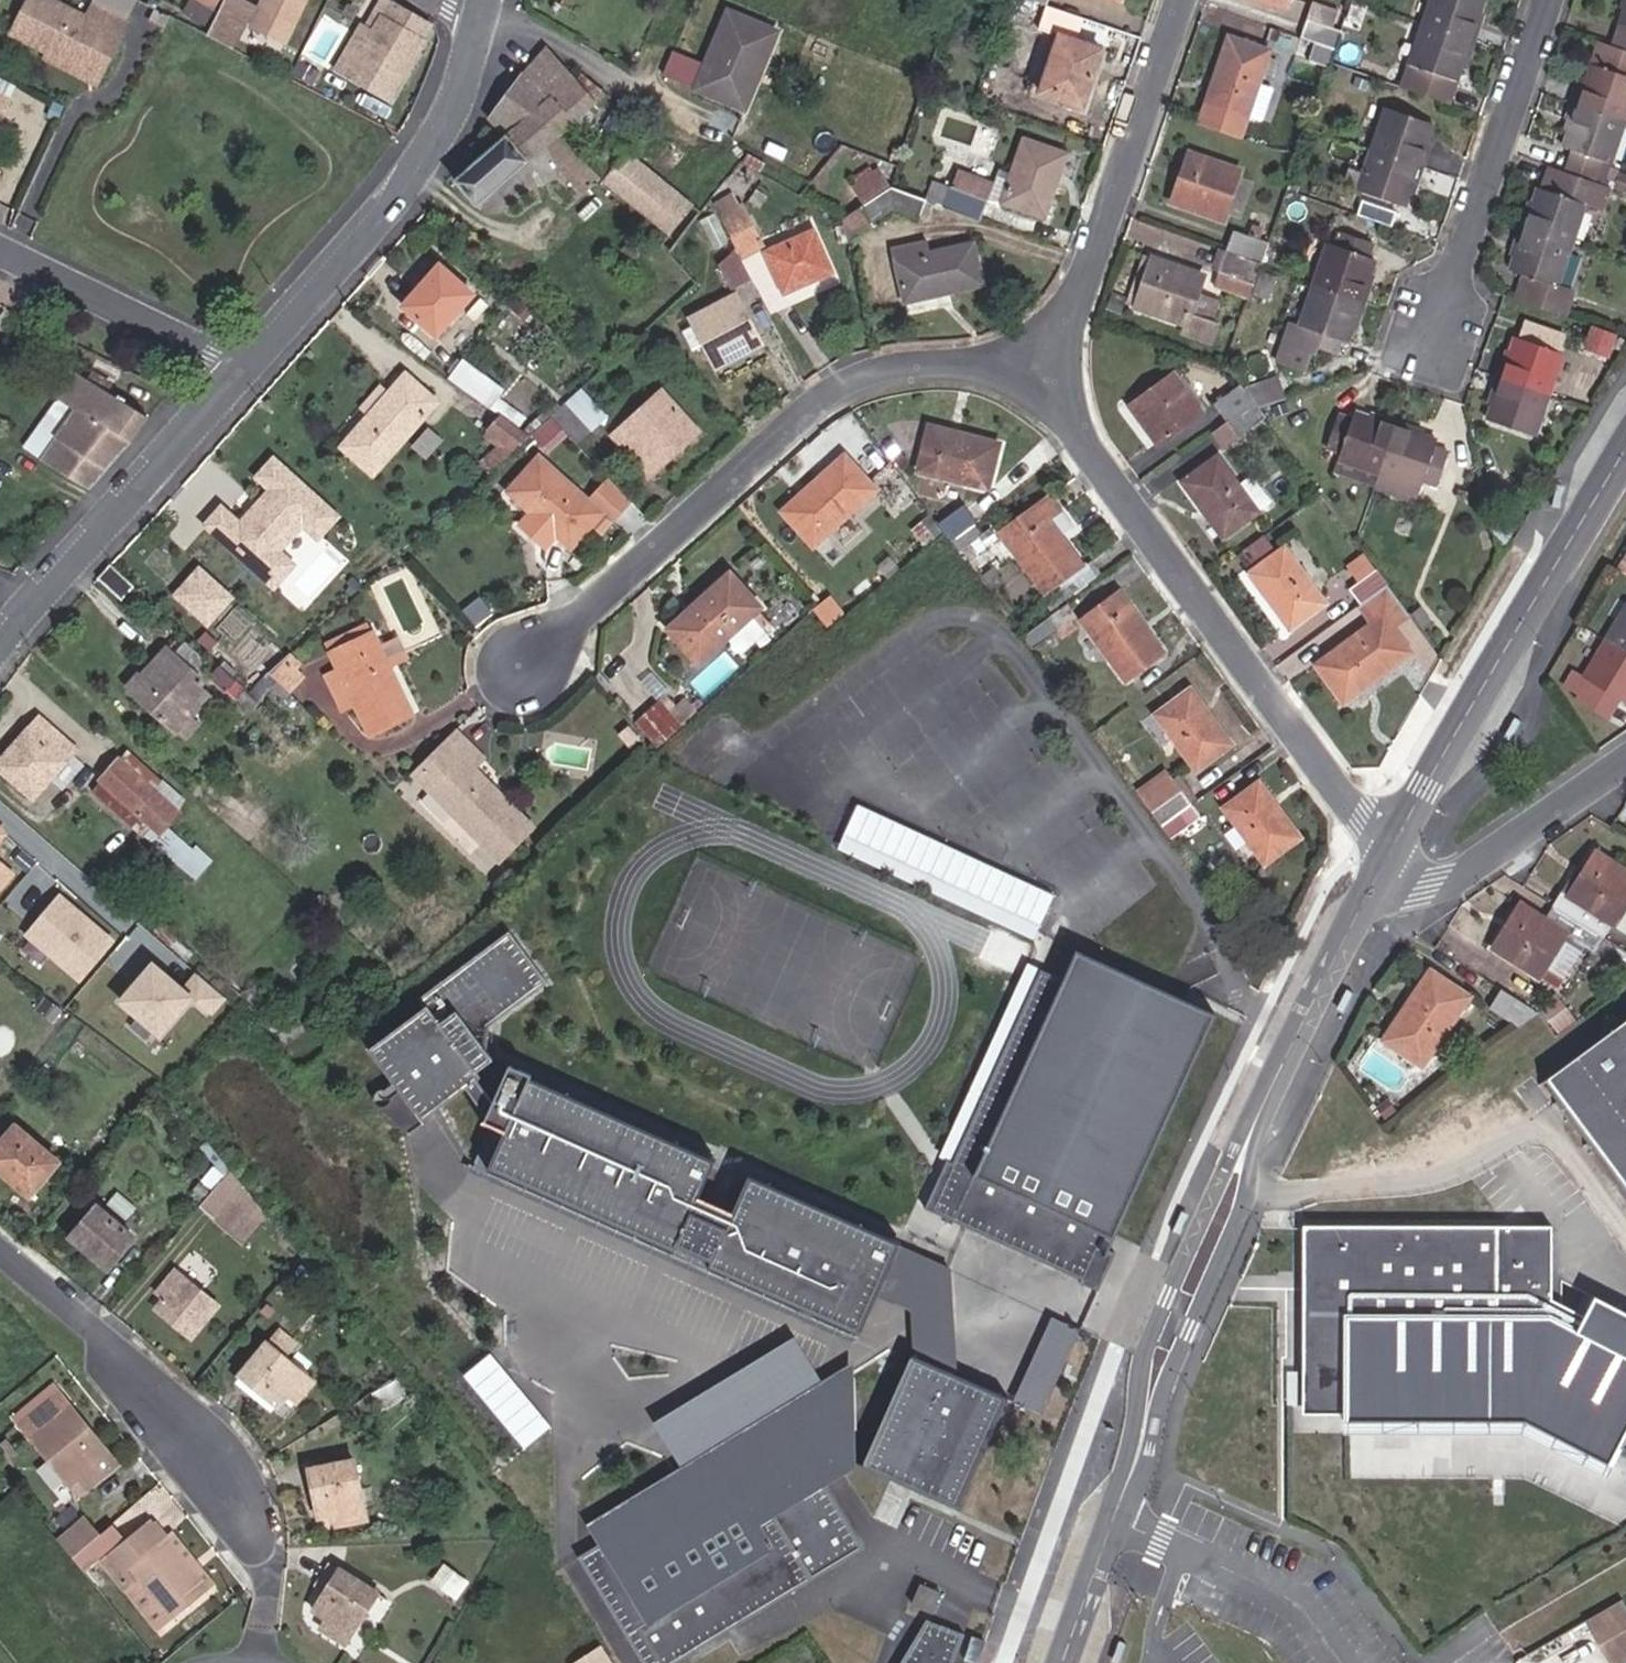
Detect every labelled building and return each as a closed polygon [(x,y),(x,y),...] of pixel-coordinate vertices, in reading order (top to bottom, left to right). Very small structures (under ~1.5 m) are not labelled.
[(87,16),(56,0),(26,0),(10,31),(82,68),(104,25),(115,31),(124,15),(96,0),(95,0),(87,16)] [(135,0),(96,0),(124,15),(127,16),(135,0)] [(214,9),(220,0),(198,0),(214,9)] [(238,0),(226,0),(209,35),(234,48),(254,9),(238,0)] [(396,3),(390,0),(385,0),(369,27),(378,33),(396,3)] [(1281,9),(1284,0),(1254,0),(1281,9)] [(1400,89),(1447,105),(1459,70),(1464,72),(1483,17),(1479,14),(1483,0),(1430,0),(1400,89)] [(1602,162),(1608,164),(1625,113),(1625,0),(1623,0),(1620,9),(1624,11),(1612,47),(1597,42),(1585,79),(1580,78),(1561,133),(1567,135),(1562,149),(1570,151),(1602,162)] [(304,50),(329,63),(353,16),(328,3),(304,50)] [(433,26),(396,3),(378,33),(369,27),(364,24),(349,48),(371,61),(358,81),(390,100),(433,26)] [(163,24),(168,14),(156,7),(151,17),(163,24)] [(1300,40),(1334,52),(1345,20),(1336,18),(1311,9),(1300,40)] [(769,27),(729,10),(706,64),(674,51),(664,76),(747,111),(759,81),(749,77),(769,27)] [(115,31),(104,25),(82,68),(96,76),(118,33),(115,31)] [(749,77),(759,81),(781,31),(769,27),(749,77)] [(1106,49),(1062,34),(1040,94),(1085,110),(1106,49)] [(1269,52),(1227,38),(1205,103),(1260,122),(1271,90),(1258,85),(1269,52)] [(1294,57),(1328,70),(1334,52),(1300,40),(1294,57)] [(550,100),(576,76),(549,46),(525,72),(550,100)] [(337,69),(358,81),(371,61),(349,48),(337,69)] [(19,80),(0,71),(0,92),(11,97),(19,80)] [(601,179),(590,166),(562,134),(540,109),(550,100),(525,72),(493,116),(509,135),(458,180),(478,206),(548,146),(564,174),(584,195),(601,179)] [(579,80),(576,76),(550,100),(540,109),(562,134),(608,94),(586,75),(579,80)] [(1,117),(11,97),(0,92),(0,117),(1,117)] [(62,104),(53,100),(47,113),(55,118),(62,104)] [(1431,126),(1383,109),(1355,191),(1403,208),(1408,194),(1413,196),(1430,143),(1426,142),(1431,126)] [(601,179),(671,237),(696,205),(630,150),(614,137),(590,166),(601,179)] [(949,188),(943,204),(945,206),(983,219),(989,203),(1002,203),(1046,218),(1069,154),(1024,139),(1012,174),(1000,171),(996,183),(959,171),(952,190),(949,188)] [(1597,178),(1602,162),(1570,151),(1565,167),(1597,178)] [(1238,173),(1188,155),(1169,204),(1220,223),(1238,173)] [(1556,288),(1584,205),(1600,211),(1607,190),(1548,170),(1541,190),(1536,188),(1532,204),(1527,202),(1509,256),(1514,257),(1509,273),(1522,277),(1515,301),(1563,317),(1572,292),(1556,288)] [(863,209),(894,187),(883,172),(853,192),(863,209)] [(1618,174),(1614,186),(1625,190),(1625,177),(1618,174)] [(933,181),(927,199),(928,199),(943,204),(949,188),(933,181)] [(876,229),(897,214),(920,222),(928,199),(894,187),(863,209),(876,229)] [(764,248),(744,206),(738,209),(733,197),(717,204),(738,249),(743,258),(764,248)] [(876,229),(863,209),(847,221),(851,244),(876,229)] [(1248,238),(1257,240),(1260,230),(1251,227),(1248,238)] [(1261,263),(1268,245),(1257,240),(1248,238),(1231,231),(1225,251),(1261,263)] [(816,232),(767,254),(785,295),(834,274),(816,232)] [(1371,244),(1337,232),(1332,247),(1324,245),(1297,327),(1304,330),(1299,344),(1332,355),(1337,341),(1344,343),(1349,329),(1354,331),(1372,279),(1368,278),(1372,261),(1366,259),(1371,244)] [(908,304),(973,289),(986,286),(976,244),(932,254),(929,244),(894,252),(908,304)] [(743,258),(738,249),(716,263),(733,291),(755,278),(743,258)] [(1254,284),(1261,263),(1225,251),(1218,272),(1254,284)] [(1201,276),(1152,260),(1134,308),(1185,325),(1181,336),(1207,343),(1214,325),(1188,316),(1201,276)] [(477,293),(442,263),(404,306),(438,337),(477,293)] [(1213,287),(1249,299),(1254,284),(1218,272),(1213,287)] [(743,351),(745,356),(765,345),(738,296),(690,319),(714,365),(743,351)] [(1551,351),(1557,334),(1523,323),(1517,340),(1551,351)] [(1606,354),(1612,336),(1592,330),(1586,347),(1606,354)] [(1517,340),(1513,338),(1509,352),(1504,351),(1486,405),(1491,407),(1486,421),(1532,437),(1561,354),(1551,351),(1517,340)] [(716,370),(745,356),(743,351),(714,365),(716,370)] [(465,357),(451,377),(492,408),(506,388),(465,357)] [(44,459),(89,488),(151,418),(75,372),(58,396),(61,398),(80,411),(44,459)] [(440,402),(407,374),(341,445),(376,475),(440,402)] [(1199,414),(1171,376),(1127,407),(1156,447),(1199,414)] [(611,414),(584,386),(565,404),(553,415),(571,434),(579,443),(611,414)] [(1252,405),(1239,387),(1213,406),(1226,424),(1252,405)] [(653,477),(701,433),(665,391),(614,435),(653,477)] [(11,439),(44,459),(80,411),(61,398),(40,430),(24,420),(11,439)] [(1252,405),(1226,424),(1237,438),(1263,420),(1252,405)] [(1377,478),(1417,492),(1420,485),(1435,489),(1447,454),(1432,449),(1434,442),(1420,436),(1421,433),(1369,414),(1367,419),(1352,413),(1349,420),(1336,415),(1324,450),(1338,455),(1335,463),(1377,478)] [(551,453),(571,434),(553,415),(532,434),(551,453)] [(481,460),(492,472),(530,436),(502,416),(489,431),(502,440),(481,460)] [(1237,438),(1226,424),(1212,434),(1222,449),(1237,438)] [(1002,443),(931,425),(918,473),(991,491),(1002,443)] [(605,513),(540,456),(508,491),(572,549),(605,513)] [(847,456),(782,513),(815,549),(879,491),(847,456)] [(1256,514),(1236,488),(1215,458),(1180,484),(1221,539),(1256,514)] [(1331,475),(1373,490),(1377,478),(1335,463),(1331,475)] [(1253,476),(1236,488),(1256,514),(1271,503),(1253,476)] [(1412,505),(1417,492),(1377,478),(1373,490),(1412,505)] [(298,507),(267,479),(251,495),(249,493),(210,537),(244,568),(284,526),(282,523),(298,507)] [(1052,496),(1000,535),(1046,596),(1086,566),(1052,520),(1063,512),(1052,496)] [(944,530),(953,541),(978,523),(968,510),(944,530)] [(1505,544),(1514,525),(1490,515),(1495,539),(1505,544)] [(1323,605),(1282,548),(1246,574),(1287,631),(1323,605)] [(328,549),(301,576),(318,592),(344,565),(328,549)] [(1349,590),(1375,571),(1364,555),(1338,575),(1349,590)] [(171,594),(210,626),(237,593),(197,562),(171,594)] [(113,564),(100,579),(123,600),(137,586),(113,564)] [(1361,606),(1387,587),(1375,571),(1349,590),(1361,606)] [(730,574),(668,631),(700,668),(764,609),(730,574)] [(1390,628),(1407,615),(1387,587),(1361,606),(1359,607),(1371,623),(1314,665),(1341,703),(1408,654),(1390,628)] [(1122,593),(1081,622),(1126,683),(1166,653),(1122,593)] [(1068,604),(1023,637),(1033,651),(1079,618),(1068,604)] [(1583,680),(1572,674),(1564,689),(1576,696),(1573,701),(1605,720),(1617,701),(1625,705),(1625,703),(1625,606),(1583,680)] [(1410,614),(1420,627),(1430,620),(1420,607),(1410,614)] [(371,621),(348,631),(354,643),(376,632),(371,621)] [(415,715),(392,668),(382,644),(376,632),(354,643),(348,631),(325,642),(338,668),(322,675),(341,715),(356,708),(370,736),(415,715)] [(382,644),(392,668),(412,659),(401,636),(382,644)] [(179,732),(193,716),(212,696),(201,687),(206,681),(169,647),(129,689),(179,732)] [(697,674),(708,688),(739,663),(728,650),(697,674)] [(303,667),(290,654),(270,672),(284,685),(303,667)] [(226,693),(239,680),(220,663),(209,677),(226,693)] [(250,690),(261,701),(273,689),(285,700),(292,692),(284,685),(270,672),(250,690)] [(238,697),(252,710),(261,701),(250,690),(247,687),(238,697)] [(1193,690),(1156,716),(1198,773),(1234,747),(1193,690)] [(661,700),(683,724),(698,712),(685,698),(676,705),(667,695),(661,700)] [(637,722),(659,745),(683,724),(661,700),(637,722)] [(41,716),(0,762),(0,770),(35,800),(80,750),(41,716)] [(202,724),(193,716),(179,732),(187,740),(202,724)] [(456,730),(411,774),(482,844),(516,809),(476,768),(485,760),(456,730)] [(128,749),(120,757),(155,787),(163,779),(128,749)] [(151,826),(162,835),(183,811),(181,809),(155,787),(120,757),(93,789),(143,834),(151,826)] [(1139,793),(1162,824),(1191,804),(1174,780),(1169,773),(1139,793)] [(1191,804),(1198,799),(1181,775),(1174,780),(1191,804)] [(155,787),(181,809),(188,801),(163,779),(155,787)] [(1261,782),(1224,808),(1267,866),(1303,840),(1261,782)] [(1191,804),(1162,824),(1173,840),(1203,819),(1191,804)] [(835,851),(1026,927),(1017,950),(1029,955),(1057,887),(854,806),(835,851)] [(536,829),(516,809),(482,844),(502,864),(536,829)] [(85,888),(44,854),(28,874),(56,897),(68,907),(85,888)] [(1625,909),(1625,873),(1595,854),(1568,899),(1561,895),(1553,909),(1600,937),(1606,925),(1614,929),(1615,927),(1625,934),(1625,912),(1624,911),(1625,909)] [(14,874),(0,862),(0,890),(14,874)] [(56,897),(28,874),(21,881),(49,905),(56,897)] [(1592,949),(1600,937),(1553,909),(1545,922),(1520,908),(1493,952),(1539,980),(1541,977),(1567,935),(1580,943),(1592,949)] [(715,1162),(495,1069),(483,1099),(471,1075),(487,1061),(479,1021),(549,985),(508,928),(415,991),(422,1011),(360,1048),(416,1124),(460,1087),(474,1111),(468,1121),(484,1131),(470,1166),(860,1332),(875,1298),(907,1309),(908,1360),(859,1467),(956,1508),(1003,1400),(962,1382),(950,1265),(752,1179),(736,1214),(698,1198),(715,1162)] [(1580,943),(1567,935),(1541,977),(1554,985),(1580,943)] [(195,1001),(210,1015),(227,997),(196,968),(181,984),(151,957),(112,998),(158,1041),(195,1001)] [(1078,1276),(1208,1015),(1070,960),(1057,978),(1037,974),(928,1209),(1078,1276)] [(1429,972),(1382,1044),(1423,1069),(1470,999),(1429,972)] [(1536,1009),(1545,994),(1524,980),(1515,995),(1536,1009)] [(1523,1023),(1536,1014),(1504,994),(1496,1006),(1523,1023)] [(1545,1082),(1625,1191),(1625,1022),(1545,1082)] [(16,1123),(0,1142),(0,1170),(31,1197),(61,1161),(16,1123)] [(237,1197),(217,1220),(243,1241),(268,1212),(232,1168),(220,1182),(237,1197)] [(200,1205),(217,1220),(237,1197),(220,1182),(200,1205)] [(106,1207),(125,1219),(135,1204),(116,1191),(106,1207)] [(138,1237),(99,1203),(70,1237),(109,1270),(138,1237)] [(1356,1405),(1356,1419),(1549,1416),(1622,1456),(1625,1450),(1625,1294),(1614,1288),(1598,1313),(1561,1294),(1561,1218),(1313,1216),(1304,1403),(1356,1405)] [(220,1304),(176,1269),(159,1291),(166,1296),(156,1308),(193,1338),(220,1304)] [(1079,1329),(1050,1317),(1014,1404),(1042,1416),(1079,1329)] [(269,1343),(283,1354),(295,1341),(280,1329),(269,1343)] [(315,1382),(283,1354),(269,1343),(267,1341),(240,1373),(278,1405),(290,1393),(296,1387),(305,1395),(315,1382)] [(489,1350),(462,1373),(525,1446),(552,1423),(489,1350)] [(850,1464),(855,1359),(762,1415),(583,1523),(652,1662),(674,1662),(863,1548),(826,1484),(850,1464)] [(1298,1373),(1286,1372),(1284,1406),(1297,1407),(1298,1373)] [(299,1402),(305,1395),(296,1387),(290,1393),(299,1402)] [(117,1464),(72,1409),(33,1441),(78,1496),(117,1464)] [(14,1453),(4,1441),(0,1444),(0,1461),(2,1463),(14,1453)] [(343,1513),(344,1524),(367,1520),(355,1460),(310,1468),(319,1518),(335,1515),(343,1513)] [(337,1526),(344,1524),(343,1513),(335,1515),(337,1526)] [(72,1559),(100,1535),(84,1517),(56,1540),(72,1559)] [(209,1589),(164,1536),(159,1541),(144,1525),(104,1561),(124,1583),(135,1573),(141,1580),(130,1590),(164,1628),(209,1589)] [(80,1569),(116,1539),(107,1529),(100,1535),(72,1559),(80,1569)] [(216,1583),(171,1531),(164,1536),(209,1589),(216,1583)] [(464,1582),(447,1567),(435,1581),(454,1595),(464,1582)] [(332,1624),(326,1634),(345,1646),(378,1594),(340,1571),(313,1612),(325,1620),(332,1624)] [(913,1602),(931,1610),(939,1591),(921,1584),(913,1602)] [(1585,1619),(1611,1662),(1625,1662),(1625,1604),(1622,1597),(1585,1619)] [(964,1633),(927,1619),(902,1662),(952,1662),(964,1633)] [(319,1630),(326,1634),(332,1624),(325,1620),(319,1630)]
